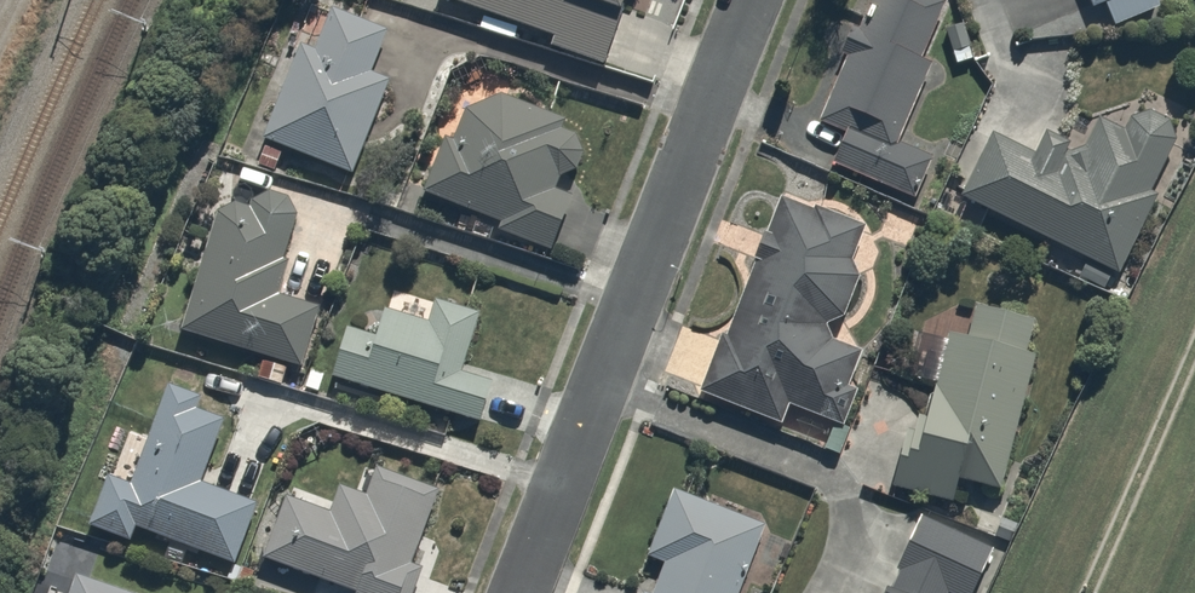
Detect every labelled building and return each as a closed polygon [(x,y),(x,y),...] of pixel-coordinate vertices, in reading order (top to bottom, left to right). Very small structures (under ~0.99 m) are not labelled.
[(517,24),(549,35),(546,45),(596,61),(616,0),(448,0),(481,11),(475,29),(511,41),(517,24)] [(937,0),(936,0),(853,0),(835,41),(844,45),(812,120),(839,132),(826,163),(908,198),(926,156),(891,140),(926,61),(913,55),(937,0)] [(1088,10),(1102,5),(1110,23),(1156,4),(1154,0),(1084,0),(1088,10)] [(310,46),(295,40),(257,135),(340,169),(393,37),(325,10),(310,46)] [(440,137),(419,193),(493,219),(490,228),(542,246),(583,131),(496,100),(462,112),(451,141),(440,137)] [(983,133),(955,191),(1115,267),(1180,131),(1140,112),(1134,126),(1099,110),(1082,148),(1045,130),(1032,156),(983,133)] [(251,213),(216,202),(175,329),(294,367),(312,310),(265,295),(293,208),(256,196),(251,213)] [(854,230),(774,197),(694,390),(779,426),(788,406),(832,424),(861,356),(823,340),(855,262),(843,257),(854,230)] [(340,330),(327,375),(477,418),(488,380),(456,372),(473,313),(432,301),(426,322),(375,307),(366,338),(340,330)] [(996,483),(1032,326),(968,312),(963,337),(942,332),(896,498),(924,504),(927,494),(948,499),(954,473),(996,483)] [(215,406),(159,387),(127,481),(103,473),(86,525),(127,539),(130,528),(225,560),(246,499),(190,480),(215,406)] [(428,492),(372,470),(363,495),(335,485),(324,513),(280,497),(257,557),(351,592),(408,592),(419,564),(403,558),(428,492)] [(665,490),(642,557),(661,563),(650,592),(735,592),(759,523),(665,490)] [(945,581),(898,560),(882,592),(939,592),(945,581)] [(72,574),(66,592),(127,592),(72,574)]
